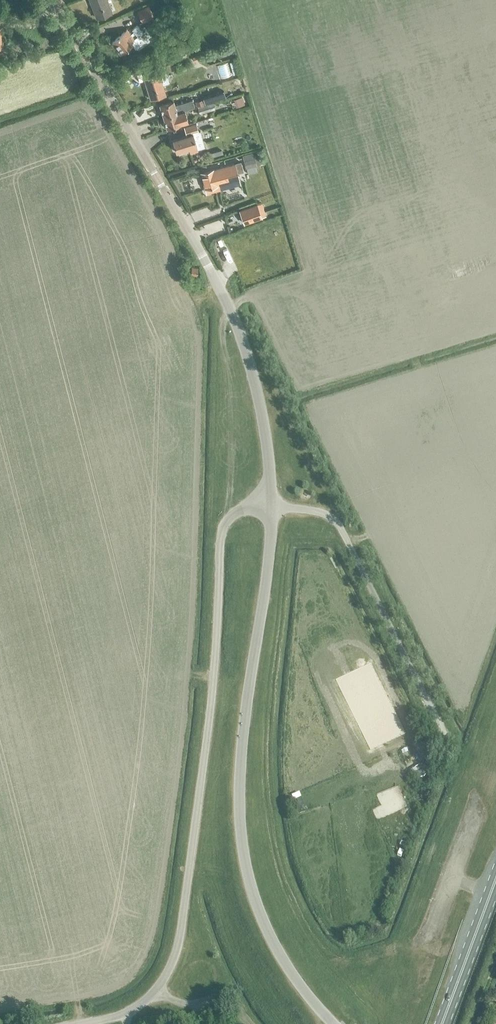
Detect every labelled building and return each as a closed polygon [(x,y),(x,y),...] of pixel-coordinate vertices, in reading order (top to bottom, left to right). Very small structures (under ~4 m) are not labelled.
[(97,18),(112,12),(107,0),(90,0),(97,18)] [(137,10),(142,22),(154,16),(149,5),(137,10)] [(1,25),(0,25),(0,64),(6,63),(3,55),(11,53),(7,36),(4,37),(1,25)] [(135,48),(144,41),(139,35),(143,32),(137,25),(132,29),(138,36),(135,39),(127,30),(112,42),(121,54),(133,45),(135,48)] [(144,79),(150,100),(166,95),(162,83),(168,81),(163,65),(149,69),(151,76),(144,79)] [(163,117),(185,111),(195,108),(193,100),(175,106),(173,101),(160,105),(163,117)] [(198,108),(200,114),(215,110),(213,103),(198,108)] [(185,111),(163,117),(165,122),(163,123),(164,128),(167,128),(167,129),(180,125),(180,123),(188,121),(185,111)] [(198,150),(197,148),(205,146),(200,131),(210,128),(208,121),(184,128),(187,136),(173,140),(176,152),(189,148),(190,152),(198,150)] [(254,157),(243,160),(245,167),(257,165),(254,157)] [(232,164),(201,173),(204,187),(230,180),(231,185),(238,183),(232,164)] [(240,210),(244,223),(261,217),(260,213),(264,211),(261,202),(240,210)] [(411,770),(417,780),(430,773),(424,762),(411,770)]
